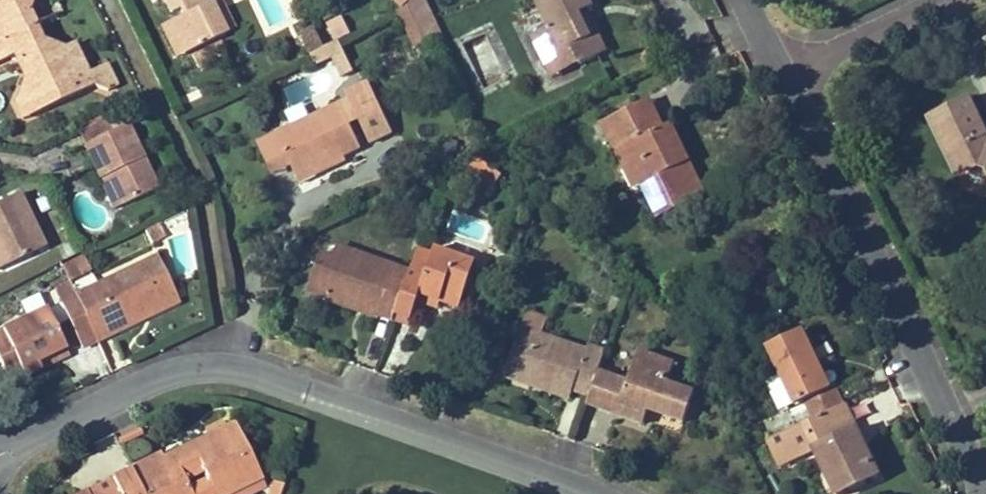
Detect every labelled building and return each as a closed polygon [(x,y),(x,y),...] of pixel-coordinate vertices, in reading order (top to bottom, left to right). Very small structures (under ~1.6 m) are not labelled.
[(24,30),(33,25),(35,24),(27,9),(17,14),(11,1),(12,0),(0,0),(0,41),(24,30)] [(31,0),(12,0),(11,1),(17,14),(27,9),(31,0)] [(171,11),(180,7),(183,15),(170,21),(185,52),(225,33),(211,2),(206,4),(201,7),(198,0),(166,0),(171,11)] [(220,0),(215,0),(211,2),(225,33),(234,29),(220,0)] [(425,0),(413,0),(408,6),(426,43),(442,36),(425,0)] [(581,13),(587,9),(594,6),(591,0),(535,0),(548,27),(539,32),(556,67),(569,61),(573,68),(600,55),(581,13)] [(426,43),(408,6),(398,11),(416,47),(426,43)] [(607,52),(587,9),(581,13),(600,55),(607,52)] [(323,20),(327,39),(350,34),(345,15),(323,20)] [(185,52),(170,21),(161,25),(176,56),(185,52)] [(40,40),(33,25),(24,30),(31,44),(40,40)] [(316,28),(302,35),(311,54),(325,47),(316,28)] [(0,41),(0,60),(14,54),(17,60),(28,64),(32,72),(24,76),(20,86),(33,113),(92,85),(86,73),(72,43),(47,55),(40,40),(31,44),(24,30),(0,41)] [(569,61),(556,67),(539,32),(533,35),(553,77),(573,68),(569,61)] [(348,58),(340,40),(325,47),(311,54),(316,65),(334,57),(337,64),(348,58)] [(226,54),(221,42),(192,56),(198,68),(226,54)] [(355,72),(348,58),(337,64),(343,77),(355,72)] [(32,72),(28,64),(17,60),(24,76),(32,72)] [(116,87),(105,64),(86,73),(92,85),(107,91),(116,87)] [(294,104),(329,86),(320,71),(286,89),(294,104)] [(393,132),(370,82),(347,92),(350,99),(361,122),(370,142),(393,132)] [(33,113),(20,86),(15,100),(23,118),(33,113)] [(971,97),(928,117),(948,159),(960,153),(970,174),(972,178),(985,183),(985,128),(971,97)] [(361,122),(350,99),(341,103),(351,126),(361,122)] [(663,128),(649,99),(637,105),(651,134),(663,128)] [(351,126),(341,103),(310,117),(312,122),(279,137),(291,163),(300,182),(318,174),(315,168),(341,156),(361,147),(351,126)] [(651,134),(637,105),(603,122),(626,168),(634,165),(644,184),(653,203),(661,199),(669,214),(705,196),(688,161),(681,164),(663,128),(651,134)] [(310,117),(259,141),(274,171),(291,163),(279,137),(312,122),(310,117)] [(110,133),(104,121),(82,132),(88,144),(110,133)] [(688,161),(670,124),(663,128),(681,164),(688,161)] [(158,188),(127,125),(110,133),(88,144),(84,146),(100,179),(109,175),(124,205),(158,188)] [(970,174),(960,153),(948,159),(957,179),(970,174)] [(341,156),(315,168),(318,174),(344,162),(341,156)] [(502,175),(481,158),(454,171),(459,176),(470,170),(475,173),(472,177),(489,191),(502,175)] [(644,184),(634,165),(626,168),(636,188),(644,184)] [(124,205),(109,175),(100,179),(115,209),(124,205)] [(18,193),(0,202),(0,254),(6,266),(44,248),(18,193)] [(669,214),(661,199),(653,203),(660,218),(669,214)] [(152,243),(165,237),(160,223),(146,229),(152,243)] [(411,273),(338,247),(334,259),(322,255),(310,290),(332,298),(332,297),(380,314),(380,315),(394,320),(411,273)] [(419,300),(421,294),(441,301),(460,308),(476,263),(435,248),(433,254),(419,249),(411,273),(394,320),(410,325),(419,300)] [(90,271),(83,257),(62,267),(69,281),(90,271)] [(108,328),(177,296),(158,257),(76,296),(97,341),(111,335),(108,328)] [(70,283),(54,290),(82,348),(97,341),(76,296),(70,283)] [(19,298),(23,311),(44,306),(40,293),(19,298)] [(441,301),(421,294),(419,300),(439,307),(441,301)] [(177,296),(108,328),(111,335),(179,301),(177,296)] [(380,314),(332,297),(332,298),(331,299),(380,316),(380,315),(380,314)] [(47,309),(0,332),(0,362),(11,385),(70,357),(47,309)] [(587,351),(542,336),(548,319),(528,312),(509,367),(534,376),(531,384),(572,398),(575,389),(591,395),(599,371),(606,352),(589,346),(587,351)] [(796,405),(806,400),(811,398),(820,416),(844,405),(834,386),(830,388),(813,354),(808,356),(805,350),(810,347),(802,330),(767,347),(796,405)] [(813,354),(810,347),(805,350),(808,356),(813,354)] [(628,382),(599,371),(591,395),(587,404),(645,424),(650,410),(685,422),(695,393),(669,383),(676,363),(639,351),(628,382)] [(534,376),(509,367),(506,375),(531,384),(534,376)] [(820,416),(811,398),(806,400),(815,419),(820,416)] [(767,442),(779,466),(815,449),(837,493),(844,493),(880,477),(844,404),(844,405),(820,416),(815,419),(767,442)] [(235,423),(192,444),(196,453),(239,432),(235,423)] [(239,432),(196,453),(192,444),(163,459),(161,454),(141,464),(156,493),(229,493),(262,477),(239,432)] [(141,464),(132,468),(131,469),(144,493),(156,493),(141,464)] [(131,469),(112,478),(115,485),(96,493),(143,493),(131,469)] [(88,490),(89,493),(96,493),(115,485),(112,478),(88,490)] [(275,482),(271,493),(281,493),(284,485),(275,482)]
